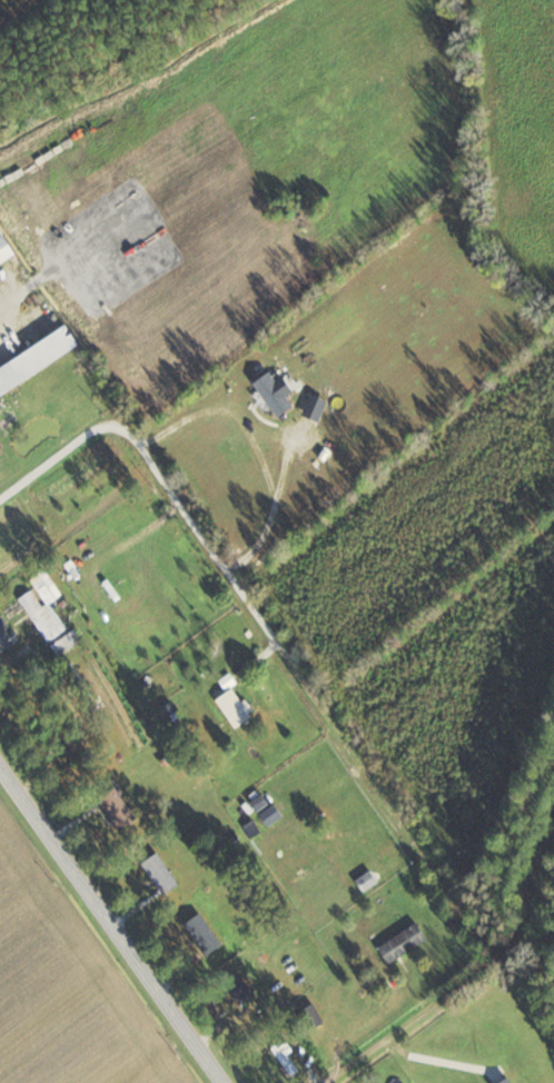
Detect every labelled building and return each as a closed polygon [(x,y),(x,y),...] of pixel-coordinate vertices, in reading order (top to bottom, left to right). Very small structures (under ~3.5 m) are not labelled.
[(13,255),(0,233),(0,262),(13,255)] [(15,360),(0,368),(0,396),(27,381),(15,360)] [(18,598),(47,642),(71,627),(56,604),(57,603),(38,575),(29,581),(34,588),(18,598)] [(19,637),(0,618),(0,655),(19,637)] [(58,657),(82,642),(75,630),(50,645),(58,657)] [(133,822),(116,787),(98,796),(115,831),(133,822)] [(139,864),(161,896),(177,885),(155,853),(139,864)] [(201,956),(219,947),(201,913),(184,922),(201,956)] [(426,940),(415,923),(376,948),(387,965),(426,940)] [(255,993),(238,973),(222,986),(239,1006),(255,993)] [(296,1013),(306,1032),(324,1022),(313,1003),(296,1013)] [(269,1048),(290,1076),(299,1069),(279,1041),(269,1048)]
